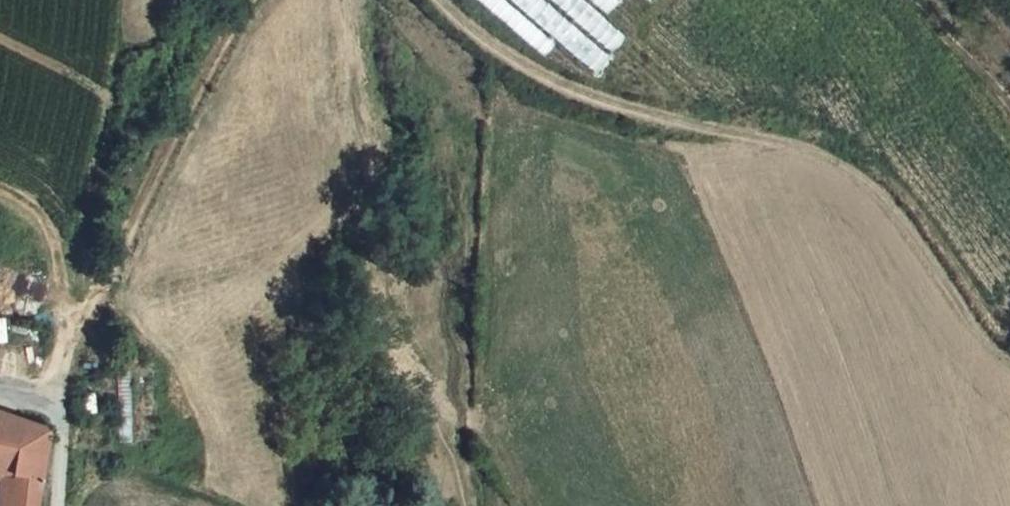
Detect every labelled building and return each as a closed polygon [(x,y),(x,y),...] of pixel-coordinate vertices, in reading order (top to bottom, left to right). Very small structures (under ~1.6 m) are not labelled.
[(555,42),(507,0),(482,0),(544,54),(555,42)] [(596,70),(609,55),(545,0),(515,0),(596,70)] [(613,52),(626,37),(583,0),(553,0),(613,52)] [(608,14),(620,1),(619,0),(592,0),(608,14)] [(0,320),(0,361),(34,368),(43,328),(0,320)] [(129,367),(118,368),(118,439),(133,437),(129,367)] [(10,476),(17,457),(19,449),(23,432),(26,419),(0,411),(0,474),(10,476)] [(50,427),(26,419),(23,432),(19,449),(17,457),(10,476),(0,474),(0,505),(33,505),(50,427)]
